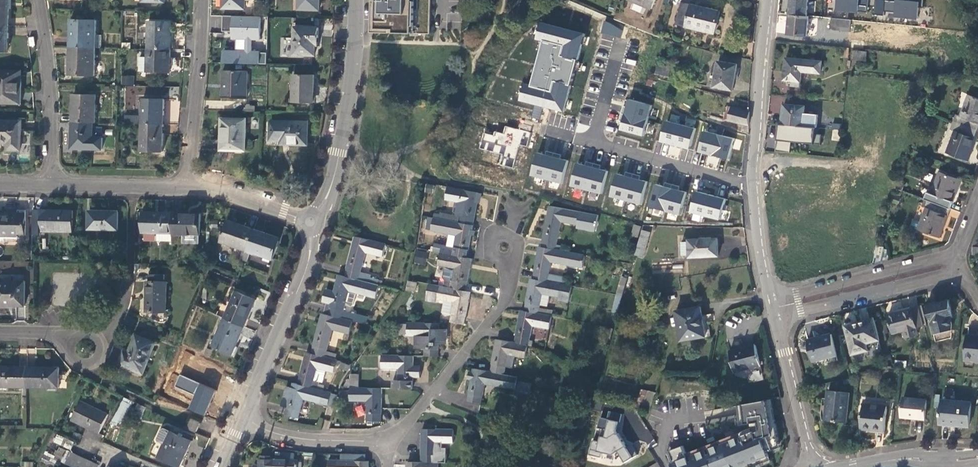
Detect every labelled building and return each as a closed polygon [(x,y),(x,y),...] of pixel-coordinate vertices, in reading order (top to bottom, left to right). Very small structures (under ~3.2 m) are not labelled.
[(297,8),(317,8),(317,0),(297,0),(297,8)] [(374,28),(393,29),(393,33),(429,33),(429,0),(375,0),(374,28)] [(628,1),(652,10),(656,0),(629,0),(628,1)] [(790,16),(807,18),(808,0),(792,0),(790,16)] [(832,12),(867,15),(868,0),(832,0),(832,12)] [(905,18),(932,21),(934,0),(907,0),(905,18)] [(676,25),(685,27),(690,5),(682,3),(676,25)] [(685,27),(714,34),(719,13),(690,5),(685,27)] [(807,37),(809,18),(807,18),(790,16),(788,35),(807,37)] [(71,19),(71,46),(95,46),(96,19),(71,19)] [(147,20),(146,48),(168,48),(169,21),(147,20)] [(830,29),(850,31),(851,22),(831,20),(830,20),(830,29)] [(585,35),(543,23),(538,39),(545,41),(533,86),(526,84),(522,100),(536,104),(533,118),(540,120),(543,106),(564,112),(585,35)] [(243,25),(222,25),(222,53),(242,54),(243,25)] [(316,27),(292,26),(292,53),(313,54),(313,46),(313,37),(316,37),(316,27)] [(95,74),(95,46),(71,46),(70,74),(95,74)] [(168,71),(168,48),(146,48),(145,71),(168,71)] [(867,53),(855,52),(854,60),(866,62),(867,53)] [(783,83),(791,84),(791,82),(800,82),(801,72),(820,74),(822,62),(785,58),(783,83)] [(732,92),(737,66),(718,63),(714,88),(732,92)] [(668,75),(669,68),(656,67),(655,74),(668,75)] [(19,102),(20,80),(15,80),(15,70),(0,69),(0,102),(19,102)] [(245,70),(223,69),(223,86),(221,86),(221,97),(245,97),(245,70)] [(313,73),(292,73),(291,100),(312,101),(312,92),(313,73)] [(122,75),(121,84),(133,85),(134,76),(122,75)] [(927,94),(930,84),(912,82),(912,92),(927,94)] [(73,93),(72,121),(92,121),(95,121),(95,93),(73,93)] [(952,122),(977,132),(977,129),(977,99),(967,94),(959,116),(955,115),(952,122)] [(142,97),(141,122),(162,123),(162,98),(142,97)] [(652,107),(630,101),(628,108),(624,107),(620,121),(624,122),(622,130),(644,136),(652,107)] [(784,105),(782,125),(802,127),(807,127),(812,128),(815,128),(817,128),(818,115),(804,114),(805,107),(784,105)] [(729,120),(748,125),(749,113),(732,108),(729,120)] [(137,114),(124,114),(124,122),(137,122),(137,114)] [(722,118),(710,115),(709,121),(721,124),(722,118)] [(245,117),(220,116),(220,135),(223,135),(223,149),(244,149),(245,117)] [(0,119),(0,141),(8,141),(8,148),(19,148),(20,120),(0,119)] [(306,121),(270,120),(270,138),(286,138),(286,142),(306,142),(306,131),(306,121)] [(92,136),(92,121),(72,121),(72,147),(102,147),(103,136),(92,136)] [(161,150),(162,123),(141,122),(141,150),(161,150)] [(696,130),(667,122),(662,142),(690,150),(696,130)] [(967,160),(977,132),(952,122),(949,130),(953,131),(946,153),(967,160)] [(782,125),(779,125),(776,152),(791,154),(792,143),(821,146),(822,136),(815,135),(815,128),(812,128),(807,127),(802,127),(782,125)] [(483,130),(479,149),(500,154),(498,165),(513,168),(519,143),(527,144),(530,131),(504,126),(502,135),(483,130)] [(734,140),(705,132),(700,152),(729,160),(734,140)] [(546,156),(539,154),(533,176),(562,184),(568,162),(560,160),(561,156),(548,152),(546,156)] [(718,167),(719,157),(707,156),(706,166),(718,167)] [(586,166),(578,164),(572,186),(602,194),(608,172),(600,170),(601,166),(587,162),(586,166)] [(625,177),(618,175),(612,197),(642,205),(647,183),(640,181),(641,176),(627,172),(625,177)] [(927,191),(924,199),(950,208),(960,180),(939,172),(931,193),(927,191)] [(665,187),(657,185),(651,207),(681,215),(687,192),(680,191),(681,187),(666,183),(665,187)] [(445,211),(443,218),(471,223),(478,191),(447,185),(445,198),(455,199),(462,201),(460,210),(459,212),(459,214),(445,211)] [(726,199),(697,191),(692,212),(720,220),(726,199)] [(455,199),(453,209),(460,210),(462,201),(455,199)] [(939,237),(950,208),(924,199),(921,206),(926,208),(918,229),(939,237)] [(596,220),(597,214),(549,205),(541,245),(555,248),(556,243),(560,220),(577,223),(576,226),(594,230),(595,225),(596,225),(597,221),(596,220)] [(47,208),(33,209),(32,234),(47,234),(47,230),(72,230),(72,210),(47,210),(47,208)] [(25,209),(17,209),(17,213),(0,213),(0,234),(24,234),(25,209)] [(117,210),(88,210),(88,228),(117,228),(117,210)] [(434,210),(433,216),(441,217),(443,218),(445,211),(439,210),(434,210)] [(157,231),(171,231),(171,211),(142,211),(142,231),(157,231)] [(199,211),(171,211),(171,231),(171,233),(199,233),(199,211)] [(424,227),(439,230),(441,217),(433,216),(427,215),(424,227)] [(441,243),(440,251),(465,256),(471,223),(443,218),(441,217),(439,230),(449,232),(455,233),(453,246),(446,244),(441,243)] [(219,240),(245,248),(252,227),(244,224),(243,228),(225,222),(219,240)] [(636,235),(639,224),(633,223),(630,233),(636,235)] [(261,230),(252,227),(245,248),(271,257),(277,239),(260,233),(261,230)] [(449,232),(446,244),(453,246),(455,233),(449,232)] [(384,243),(384,242),(378,240),(354,234),(350,252),(343,275),(367,281),(369,276),(358,273),(364,251),(380,255),(384,243)] [(718,254),(718,237),(689,237),(689,239),(690,252),(690,254),(718,254)] [(641,255),(645,241),(637,239),(633,253),(641,255)] [(567,263),(569,251),(561,249),(555,248),(541,245),(539,245),(533,277),(546,280),(547,274),(550,260),(567,263)] [(425,265),(428,252),(416,249),(413,263),(425,265)] [(444,277),(443,285),(464,289),(470,257),(465,256),(440,251),(437,263),(445,265),(443,275),(444,277)] [(569,251),(567,263),(582,266),(585,254),(569,251)] [(145,310),(165,310),(165,280),(163,280),(163,273),(148,273),(148,280),(145,280),(145,310)] [(373,296),(376,284),(367,281),(343,275),(337,273),(333,290),(326,313),(351,319),(356,321),(358,313),(342,309),(344,301),(351,303),(354,291),(373,296)] [(547,274),(546,280),(562,282),(564,283),(565,278),(547,274)] [(559,295),(562,282),(546,280),(533,277),(531,276),(524,309),(546,313),(547,307),(539,305),(542,292),(559,295)] [(0,280),(0,302),(15,302),(15,304),(24,304),(25,280),(0,280)] [(414,291),(416,283),(407,281),(406,289),(414,291)] [(453,300),(449,320),(462,322),(469,290),(464,289),(443,285),(429,282),(425,298),(438,300),(438,297),(453,300)] [(562,282),(559,295),(558,298),(568,300),(571,284),(564,283),(562,282)] [(325,300),(322,312),(326,313),(333,290),(325,288),(323,294),(322,299),(325,300)] [(235,289),(223,317),(243,325),(249,311),(255,297),(235,289)] [(948,299),(926,304),(933,332),(950,328),(950,323),(949,316),(952,315),(948,299)] [(680,338),(710,333),(706,312),(701,313),(700,304),(675,308),(680,338)] [(913,325),(915,324),(911,308),(910,308),(909,305),(894,309),(895,312),(887,314),(891,330),(901,328),(913,325)] [(917,306),(911,308),(915,324),(921,323),(917,306)] [(549,327),(551,314),(546,313),(524,309),(520,308),(514,340),(526,343),(528,344),(532,324),(549,327)] [(347,332),(351,319),(326,313),(322,312),(321,312),(315,335),(310,352),(333,358),(334,353),(325,350),(331,328),(347,332)] [(234,347),(243,325),(223,317),(212,344),(231,353),(234,347)] [(872,317),(843,325),(850,353),(866,348),(865,341),(877,338),(872,317)] [(423,346),(423,354),(438,354),(437,341),(437,327),(437,322),(407,321),(407,334),(414,334),(414,347),(423,346)] [(913,325),(901,328),(903,334),(915,331),(913,325)] [(154,341),(135,333),(128,351),(124,350),(119,362),(142,371),(154,341)] [(964,333),(962,358),(977,359),(977,335),(976,335),(964,333)] [(829,334),(806,339),(811,359),(834,353),(829,334)] [(524,356),(526,343),(514,340),(496,337),(489,369),(503,372),(505,365),(507,355),(507,353),(524,356)] [(756,343),(730,349),(734,369),(761,363),(756,343)] [(332,371),(335,358),(333,358),(310,352),(305,351),(300,368),(296,383),(310,386),(315,367),(332,371)] [(398,367),(398,387),(411,387),(411,375),(412,364),(412,354),(381,353),(381,366),(398,367)] [(514,356),(507,355),(505,365),(512,367),(514,356)] [(26,386),(27,366),(0,366),(0,386),(26,386)] [(59,367),(27,366),(26,386),(58,387),(59,367)] [(222,374),(202,366),(196,382),(188,378),(183,390),(201,398),(202,395),(211,399),(212,396),(222,374)] [(500,385),(503,372),(489,369),(472,366),(466,399),(479,401),(482,381),(500,385)] [(517,375),(503,372),(500,385),(514,388),(517,375)] [(302,397),(333,405),(337,393),(310,386),(296,383),(292,381),(291,386),(290,390),(285,405),(283,413),(297,416),(302,397)] [(530,384),(517,382),(515,391),(529,393),(530,384)] [(366,399),(366,419),(380,419),(380,387),(349,386),(349,388),(341,388),(341,395),(349,395),(349,399),(366,399)] [(280,404),(285,405),(290,390),(284,389),(282,397),(280,404)] [(647,389),(640,408),(648,410),(655,391),(647,389)] [(823,418),(830,419),(844,420),(847,391),(826,389),(824,416),(823,418)] [(590,398),(585,396),(582,404),(588,406),(590,398)] [(924,398),(901,396),(899,414),(923,417),(924,398)] [(119,426),(131,401),(123,397),(111,422),(119,426)] [(968,401),(940,398),(938,421),(966,424),(968,401)] [(107,411),(78,399),(70,419),(98,431),(107,411)] [(753,426),(686,451),(684,444),(671,450),(676,459),(671,461),(675,466),(739,466),(772,453),(768,448),(782,442),(779,421),(776,422),(773,399),(738,404),(739,412),(736,413),(737,423),(752,422),(753,426)] [(861,402),(859,426),(882,429),(884,405),(861,402)] [(354,407),(357,418),(366,415),(362,404),(354,407)] [(584,410),(571,405),(567,418),(579,422),(584,410)] [(619,432),(623,412),(610,409),(607,419),(601,416),(599,427),(604,429),(601,442),(594,439),(591,453),(602,456),(604,451),(614,454),(620,449),(627,461),(639,453),(633,443),(628,446),(619,432)] [(196,428),(199,419),(191,416),(188,425),(190,426),(196,428)] [(437,461),(445,461),(445,446),(441,446),(441,440),(452,440),(452,427),(421,427),(420,460),(437,461)] [(157,455),(179,465),(183,458),(192,439),(169,429),(157,455)] [(52,442),(70,450),(74,442),(56,434),(52,442)] [(58,464),(63,449),(57,447),(54,455),(45,452),(42,459),(58,464)] [(66,463),(74,466),(88,466),(91,461),(78,455),(75,461),(68,458),(66,463)] [(296,459),(269,458),(260,458),(258,458),(258,464),(258,466),(296,466),(296,459)]
